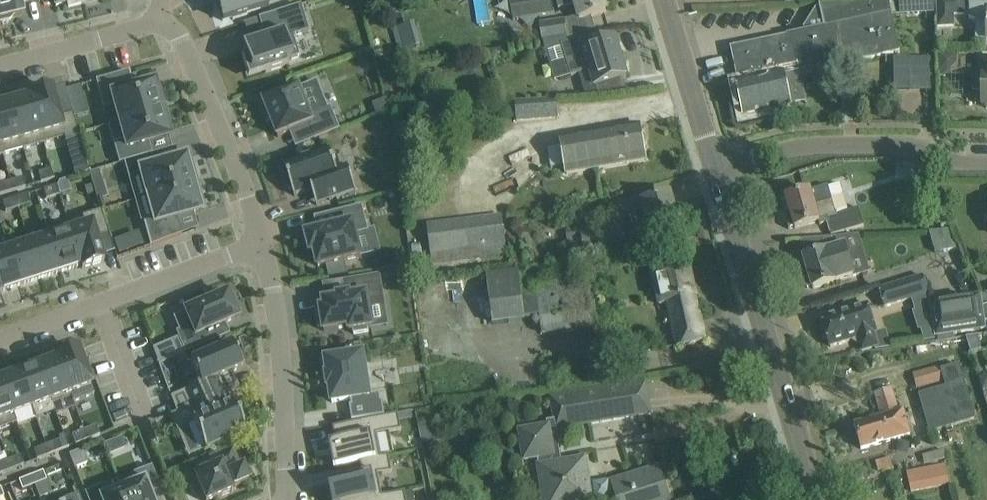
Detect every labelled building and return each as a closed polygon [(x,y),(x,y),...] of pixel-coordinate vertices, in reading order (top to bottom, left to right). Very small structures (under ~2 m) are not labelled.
[(9,20),(12,16),(22,14),(19,1),(25,0),(0,0),(0,22),(9,20)] [(220,0),(216,1),(222,21),(268,7),(266,0),(220,0)] [(603,0),(556,0),(558,9),(575,4),(579,20),(606,12),(603,0)] [(907,0),(899,1),(900,14),(908,14),(907,0)] [(938,26),(955,25),(954,14),(966,13),(966,0),(937,0),(938,26)] [(969,18),(985,24),(986,24),(986,0),(969,0),(969,18)] [(750,43),(731,48),(738,82),(736,83),(744,116),(763,112),(792,106),(792,104),(805,101),(804,96),(801,80),(845,70),(843,64),(852,63),(900,52),(890,7),(888,1),(820,5),(825,27),(791,34),(762,41),(750,43)] [(241,58),(247,78),(290,65),(288,60),(298,57),(292,36),(308,32),(299,5),(258,18),(264,38),(241,45),(245,57),(241,58)] [(566,39),(564,21),(539,26),(542,42),(566,39)] [(416,22),(399,26),(404,48),(421,45),(416,22)] [(627,76),(615,39),(603,42),(600,34),(602,33),(602,32),(561,45),(571,76),(588,71),(593,86),(602,84),(627,76)] [(939,54),(939,71),(948,71),(957,62),(957,54),(939,54)] [(910,58),(894,58),(894,91),(910,91),(910,58)] [(979,58),(979,75),(973,74),(973,89),(982,89),(982,105),(986,105),(986,107),(986,108),(986,59),(979,58)] [(128,71),(95,80),(103,108),(114,104),(118,121),(119,122),(165,109),(159,87),(155,88),(153,83),(133,89),(128,71)] [(276,92),(257,99),(266,122),(271,120),(278,137),(309,125),(315,139),(340,129),(331,106),(311,115),(299,87),(277,96),(276,92)] [(52,89),(30,96),(37,119),(43,143),(64,137),(65,142),(79,138),(72,114),(60,117),(52,89)] [(28,97),(9,102),(16,125),(23,149),(43,143),(37,119),(30,96),(29,96),(29,97),(28,97)] [(387,98),(373,104),(377,115),(390,110),(387,98)] [(558,118),(557,99),(538,99),(515,102),(517,120),(558,118)] [(2,155),(23,149),(16,125),(9,102),(0,105),(0,148),(2,155)] [(171,130),(165,109),(119,122),(118,121),(107,124),(118,164),(124,162),(151,154),(148,142),(169,137),(167,131),(171,130)] [(566,165),(568,173),(646,159),(640,124),(605,131),(561,139),(563,145),(548,147),(551,167),(566,165)] [(296,195),(312,190),(325,185),(330,200),(355,192),(357,192),(348,167),(347,167),(337,171),(330,150),(328,150),(329,150),(313,155),(312,153),(300,157),(301,160),(285,165),(285,164),(284,165),(286,172),(283,173),(289,190),(292,189),(295,196),(296,195)] [(141,177),(147,197),(197,183),(192,165),(191,166),(191,167),(189,168),(186,157),(162,164),(159,152),(151,154),(124,162),(129,180),(141,177)] [(86,164),(73,168),(76,176),(88,172),(86,164)] [(50,169),(38,173),(40,179),(41,183),(53,179),(50,169)] [(99,170),(89,173),(92,185),(102,181),(99,170)] [(12,191),(24,187),(22,178),(10,181),(12,191)] [(10,181),(0,184),(0,195),(12,191),(10,181)] [(197,183),(147,197),(153,218),(143,220),(151,246),(181,235),(177,218),(201,211),(198,201),(200,200),(201,201),(202,201),(197,183)] [(828,185),(786,198),(790,213),(785,215),(789,229),(795,227),(795,229),(819,221),(820,225),(828,222),(831,235),(864,226),(859,208),(837,214),(828,185)] [(56,186),(43,190),(45,196),(46,199),(59,195),(56,186)] [(679,224),(670,193),(642,201),(645,212),(628,217),(633,233),(637,232),(638,238),(652,234),(655,244),(668,241),(664,229),(679,224)] [(17,208),(30,204),(27,194),(14,198),(17,208)] [(17,208),(14,198),(2,202),(5,211),(17,208)] [(340,226),(306,234),(311,253),(315,252),(318,267),(361,257),(355,231),(368,227),(362,205),(336,212),(340,226)] [(100,210),(67,221),(82,268),(104,261),(100,251),(112,247),(108,235),(100,210)] [(505,243),(501,215),(426,224),(430,253),(505,243)] [(82,268),(67,221),(66,221),(69,230),(49,237),(55,254),(61,272),(80,265),(81,268),(82,268)] [(625,249),(622,229),(583,234),(585,254),(625,249)] [(124,236),(113,241),(118,254),(130,250),(124,236)] [(49,237),(29,243),(40,278),(61,272),(49,237)] [(803,275),(807,288),(812,286),(813,289),(854,276),(842,237),(823,238),(827,251),(804,258),(808,273),(803,275)] [(29,243),(8,250),(20,285),(40,278),(29,243)] [(20,285),(8,250),(0,253),(0,291),(20,285)] [(688,266),(653,274),(660,304),(667,302),(677,347),(704,340),(688,266)] [(595,329),(589,276),(521,285),(519,270),(486,274),(492,325),(540,319),(542,336),(595,329)] [(372,327),(368,304),(384,301),(380,275),(344,281),(346,294),(337,296),(338,298),(323,301),(324,308),(320,308),(321,312),(316,313),(318,328),(323,327),(324,331),(349,327),(349,331),(353,330),(354,334),(369,332),(368,328),(372,327)] [(878,288),(884,308),(912,299),(928,295),(929,294),(923,275),(878,288)] [(430,318),(473,316),(472,298),(453,298),(452,279),(429,279),(430,318)] [(233,297),(229,299),(226,294),(184,312),(190,325),(175,332),(184,353),(207,344),(202,333),(237,318),(234,312),(239,310),(233,297)] [(928,295),(912,299),(915,310),(930,305),(930,303),(929,302),(928,295)] [(981,295),(930,303),(930,305),(932,321),(934,334),(935,336),(986,328),(981,295)] [(827,337),(830,346),(854,339),(859,342),(862,352),(878,347),(874,333),(876,333),(868,304),(821,318),(823,324),(822,325),(821,327),(823,336),(826,337),(827,337)] [(932,321),(920,324),(924,339),(935,338),(935,336),(934,334),(932,321)] [(978,335),(966,336),(969,347),(979,344),(978,335)] [(231,344),(190,361),(200,384),(184,391),(185,392),(186,391),(192,405),(176,412),(177,412),(176,413),(238,387),(238,386),(232,389),(226,374),(241,368),(240,365),(244,364),(236,345),(232,347),(231,344)] [(157,364),(172,358),(168,345),(152,350),(157,364)] [(77,349),(56,357),(73,402),(94,394),(77,349)] [(363,354),(326,359),(328,375),(327,375),(329,387),(330,387),(333,402),(351,399),(352,405),(350,405),(353,421),(385,416),(382,401),(381,402),(380,394),(380,393),(370,395),(363,354)] [(73,402),(56,357),(55,357),(55,358),(38,365),(52,405),(70,398),(72,402),(73,402)] [(52,405),(38,365),(18,372),(32,407),(50,400),(51,405),(52,405)] [(917,388),(933,384),(945,381),(941,366),(913,374),(917,388)] [(18,372),(0,379),(0,380),(16,423),(13,414),(25,410),(32,407),(18,372)] [(0,380),(0,429),(7,426),(16,423),(0,380)] [(588,419),(589,425),(650,415),(644,381),(550,396),(555,424),(588,419)] [(965,381),(919,394),(930,433),(976,420),(965,381)] [(170,415),(176,430),(193,423),(198,434),(196,434),(198,438),(199,438),(204,450),(249,431),(241,412),(237,413),(236,413),(234,414),(232,408),(234,407),(233,404),(221,409),(216,397),(238,387),(176,413),(170,415)] [(861,449),(911,434),(903,409),(899,411),(892,388),(875,393),(882,417),(854,425),(861,449)] [(414,411),(403,413),(406,423),(416,421),(414,411)] [(336,442),(325,444),(326,445),(330,444),(334,467),(389,456),(381,457),(377,436),(389,433),(401,431),(398,415),(398,414),(333,427),(336,442)] [(143,426),(149,441),(159,437),(153,422),(143,426)] [(440,425),(418,428),(420,445),(442,442),(440,425)] [(99,435),(96,426),(83,431),(87,440),(99,435)] [(551,426),(520,431),(525,459),(537,457),(544,499),(602,499),(616,498),(617,499),(669,499),(659,468),(613,482),(612,479),(589,483),(585,458),(557,463),(551,426)] [(87,440),(83,431),(71,435),(75,445),(87,440)] [(118,438),(105,443),(109,454),(123,448),(118,438)] [(58,441),(46,445),(49,455),(61,450),(58,441)] [(49,455),(46,445),(33,450),(37,459),(49,455)] [(193,464),(197,475),(194,476),(204,499),(211,499),(232,491),(230,488),(234,486),(234,487),(248,481),(242,468),(240,469),(231,448),(193,464)] [(71,454),(69,455),(71,459),(75,469),(87,464),(81,450),(71,454)] [(417,450),(406,452),(408,463),(419,460),(417,450)] [(20,456),(7,460),(11,470),(23,465),(20,456)] [(329,482),(332,499),(366,499),(405,492),(382,496),(378,475),(392,472),(389,456),(334,467),(335,468),(361,463),(363,475),(329,482)] [(7,460),(0,463),(0,474),(11,470),(7,460)] [(907,471),(911,491),(950,484),(946,464),(920,469),(919,462),(907,464),(909,471),(907,471)] [(121,489),(126,499),(152,499),(149,494),(160,490),(151,466),(131,474),(134,484),(121,489)] [(30,476),(34,485),(46,480),(42,471),(30,476)] [(18,481),(22,490),(34,485),(30,476),(18,481)] [(108,494),(105,484),(84,493),(87,499),(126,499),(121,489),(108,494)] [(414,490),(416,499),(417,499),(427,498),(424,488),(414,490)]
